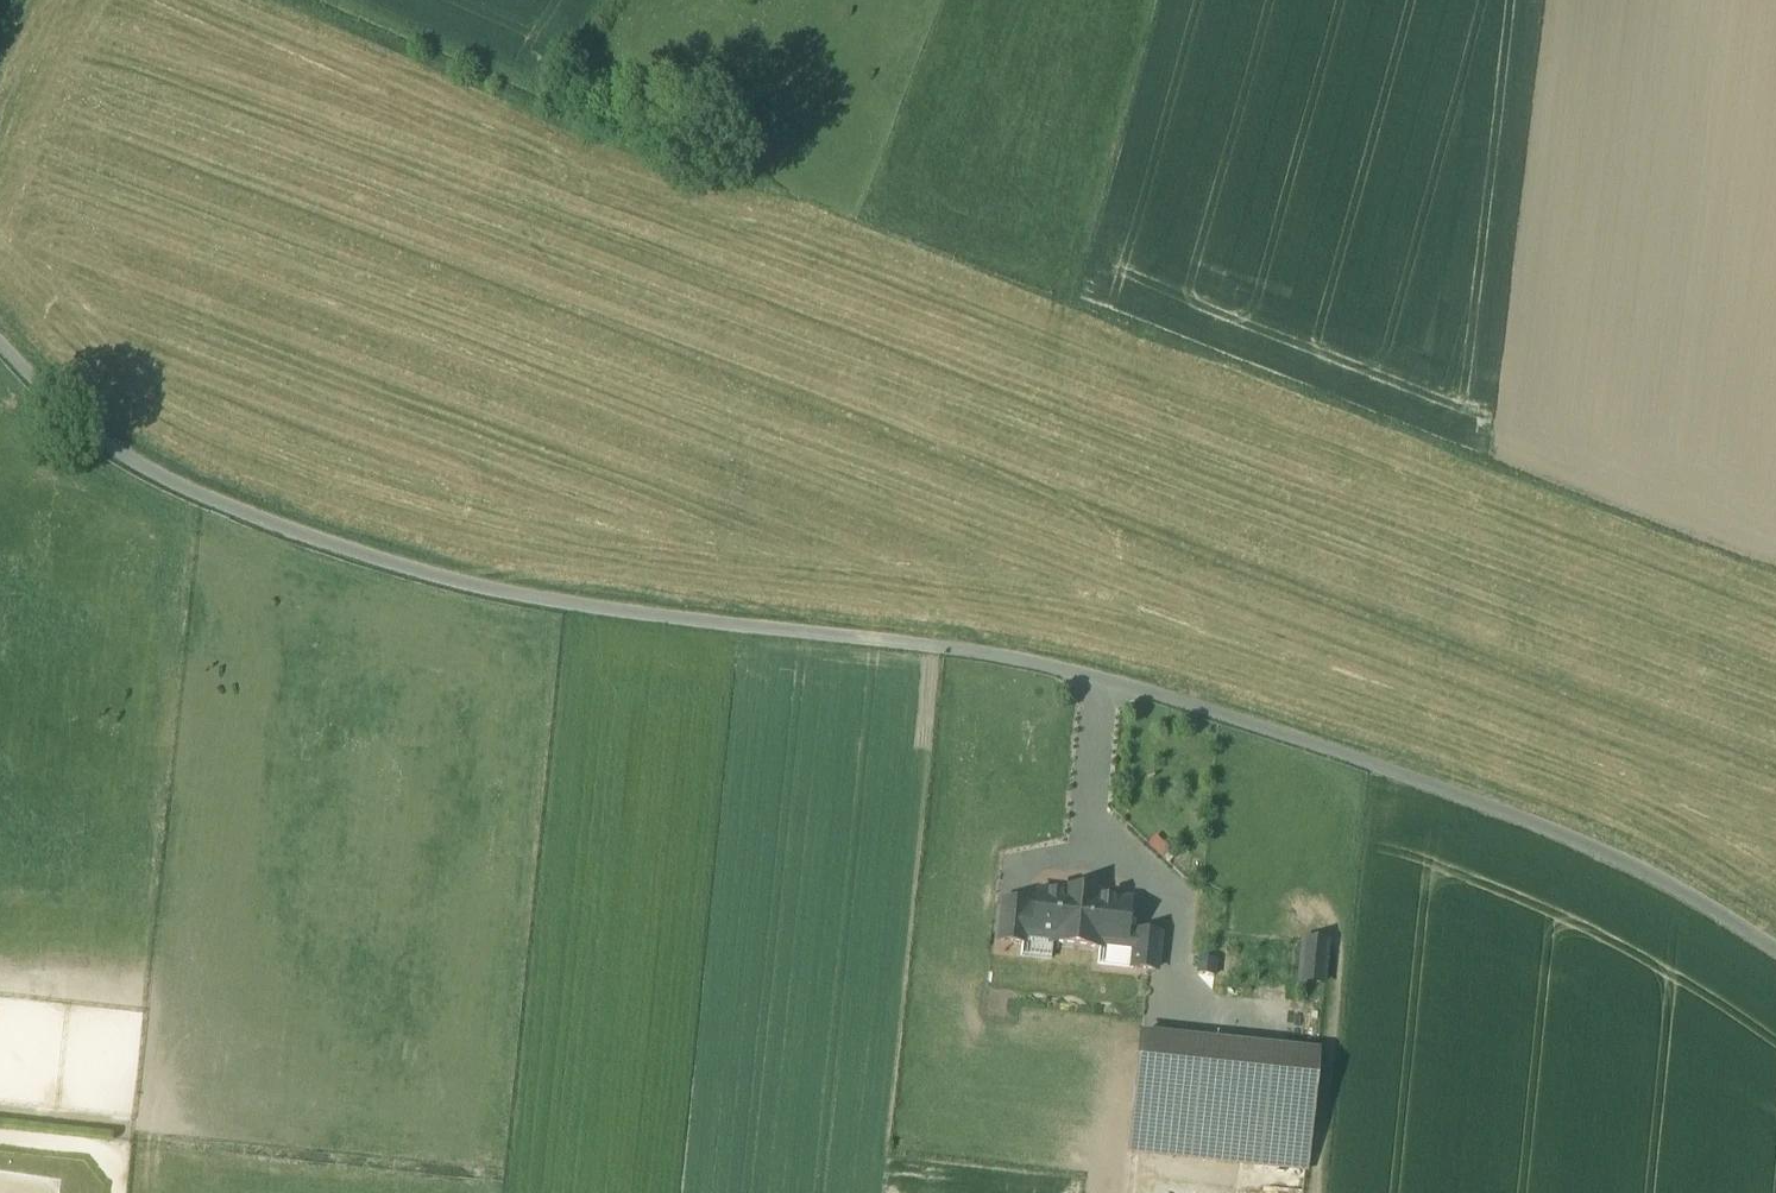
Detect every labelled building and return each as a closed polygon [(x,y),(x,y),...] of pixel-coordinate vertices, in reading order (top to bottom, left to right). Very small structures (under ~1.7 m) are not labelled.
[(1066,893),(1035,889),(1033,903),(1029,945),(1107,953),(1107,949),(1139,953),(1142,927),(1129,926),(1131,900),(1096,896),(1096,892),(1066,889),(1066,893)] [(1011,943),(1029,945),(1033,903),(1015,902),(1011,943)] [(1165,928),(1142,925),(1142,927),(1139,953),(1136,972),(1158,975),(1165,928)] [(1307,938),(1306,984),(1331,984),(1331,938),(1307,938)] [(1330,1051),(1145,1030),(1131,1156),(1315,1177),(1330,1051)]
